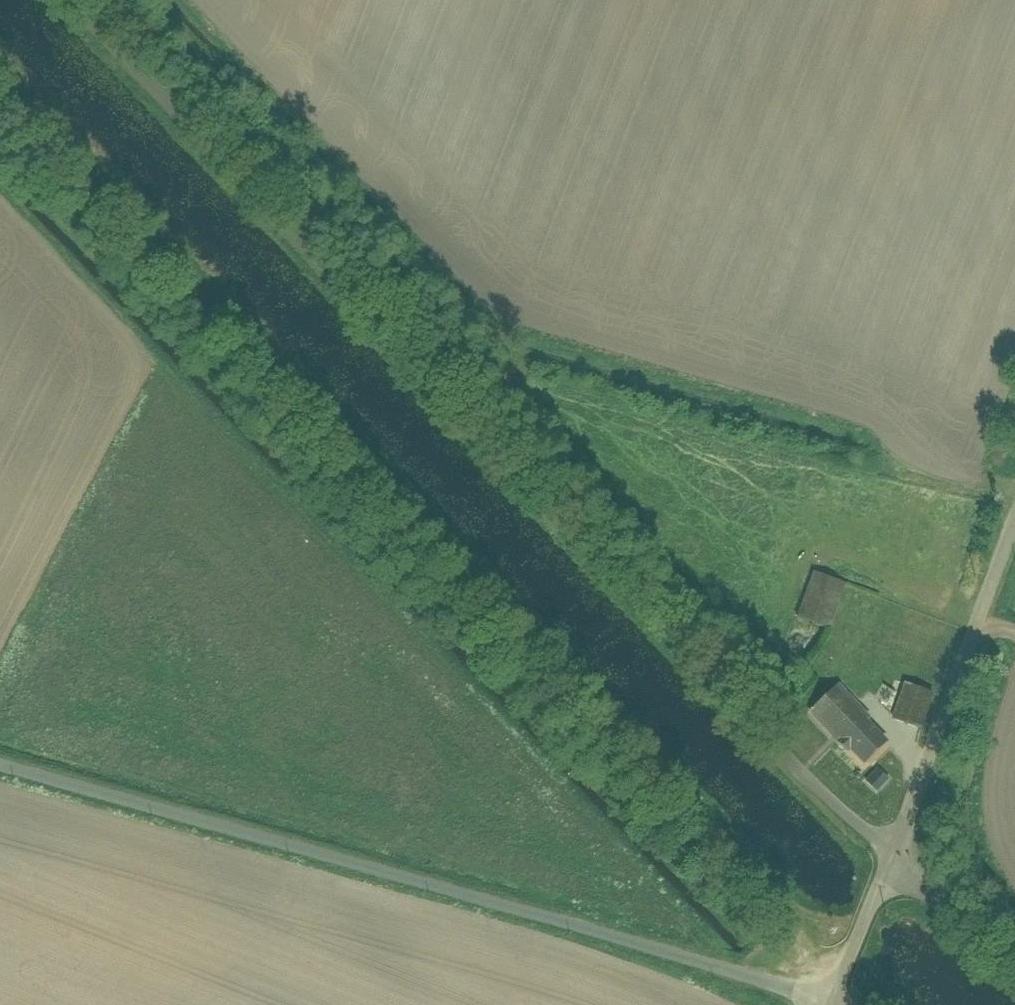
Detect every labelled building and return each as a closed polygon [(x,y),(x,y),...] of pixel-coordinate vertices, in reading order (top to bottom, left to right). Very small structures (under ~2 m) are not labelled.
[(794,617),(826,630),(843,587),(811,575),(794,617)] [(919,733),(932,695),(900,685),(887,723),(919,733)] [(883,748),(830,692),(804,716),(858,772),(883,748)]
